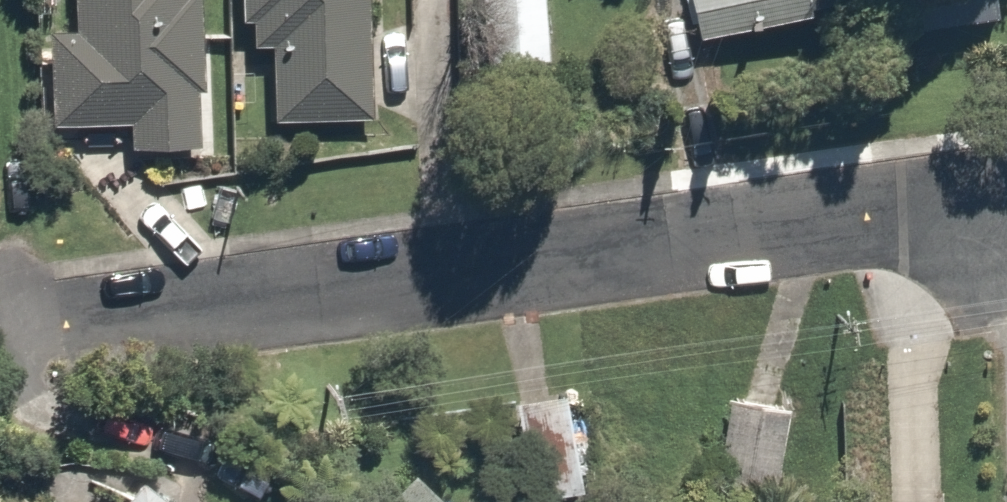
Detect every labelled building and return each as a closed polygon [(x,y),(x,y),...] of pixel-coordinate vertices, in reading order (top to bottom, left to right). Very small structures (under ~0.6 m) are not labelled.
[(184,128),(191,0),(59,0),(59,15),(42,15),(41,110),(110,111),(110,127),(184,128)] [(230,25),(259,25),(259,108),(352,109),(353,0),(231,0),(230,25)] [(480,51),(540,51),(539,0),(479,0),(480,51)] [(673,20),(789,9),(788,0),(672,0),(673,20)] [(879,36),(981,22),(978,0),(874,0),(879,36)] [(583,381),(500,378),(497,482),(579,485),(583,381)] [(781,395),(719,394),(718,468),(780,469),(781,395)] [(377,438),(323,495),(331,501),(445,501),(377,438)] [(111,458),(84,501),(183,501),(111,458)]
